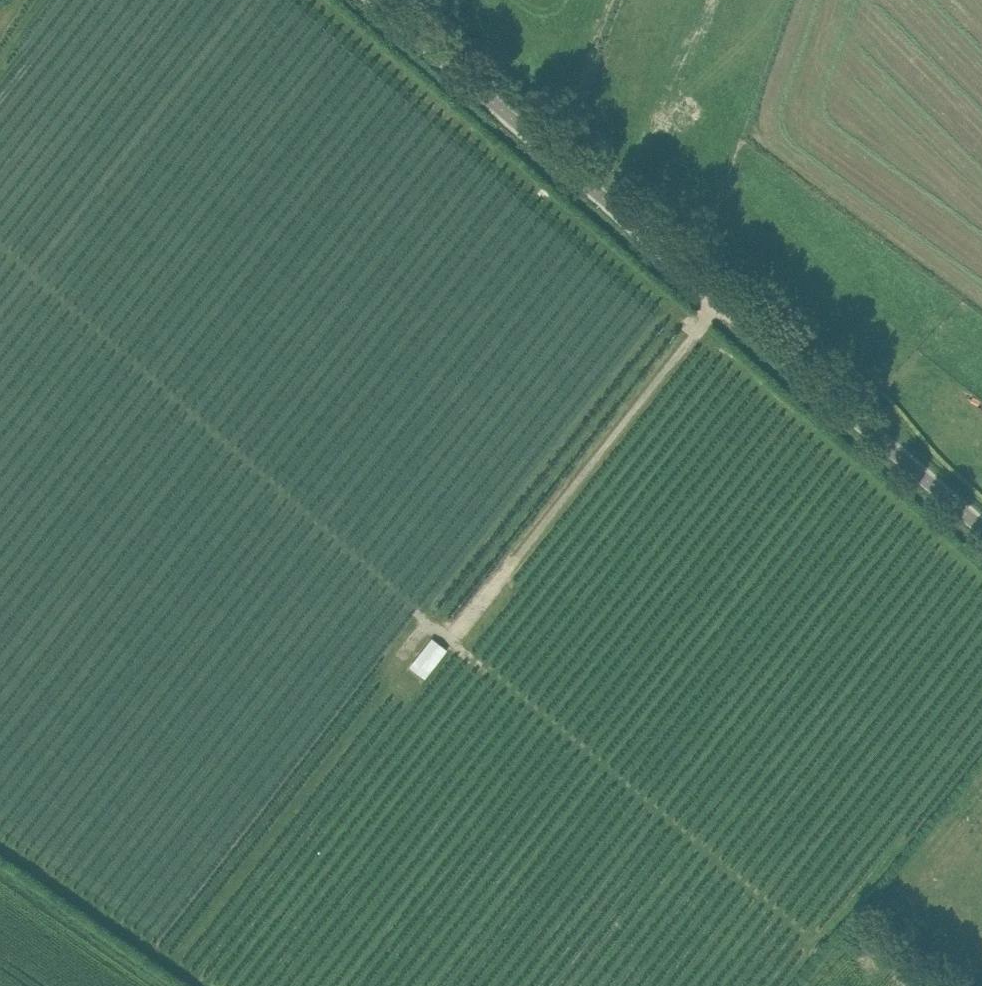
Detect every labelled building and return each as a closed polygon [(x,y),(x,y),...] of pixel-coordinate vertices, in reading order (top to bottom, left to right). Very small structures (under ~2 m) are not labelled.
[(430,635),(411,668),(429,678),(448,646),(430,635)]
